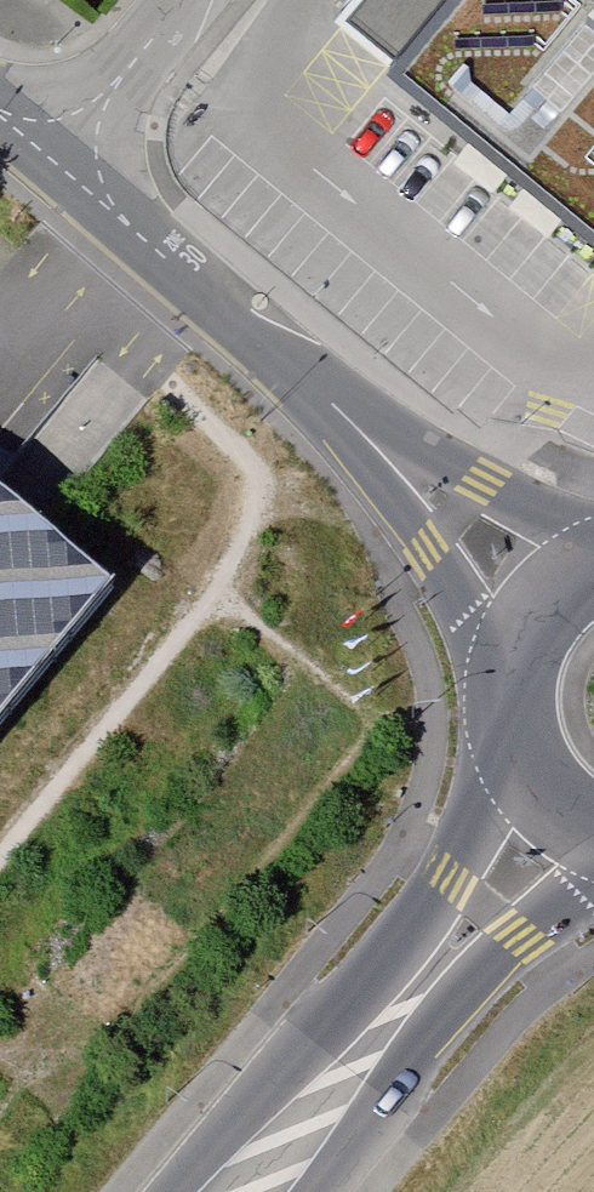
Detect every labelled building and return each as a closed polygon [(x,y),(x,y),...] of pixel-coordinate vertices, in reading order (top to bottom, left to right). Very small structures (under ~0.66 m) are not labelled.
[(331,1),(593,220),(593,0),(332,0),(331,1)] [(0,470),(0,792),(159,603),(66,526),(37,501),(0,470)]
